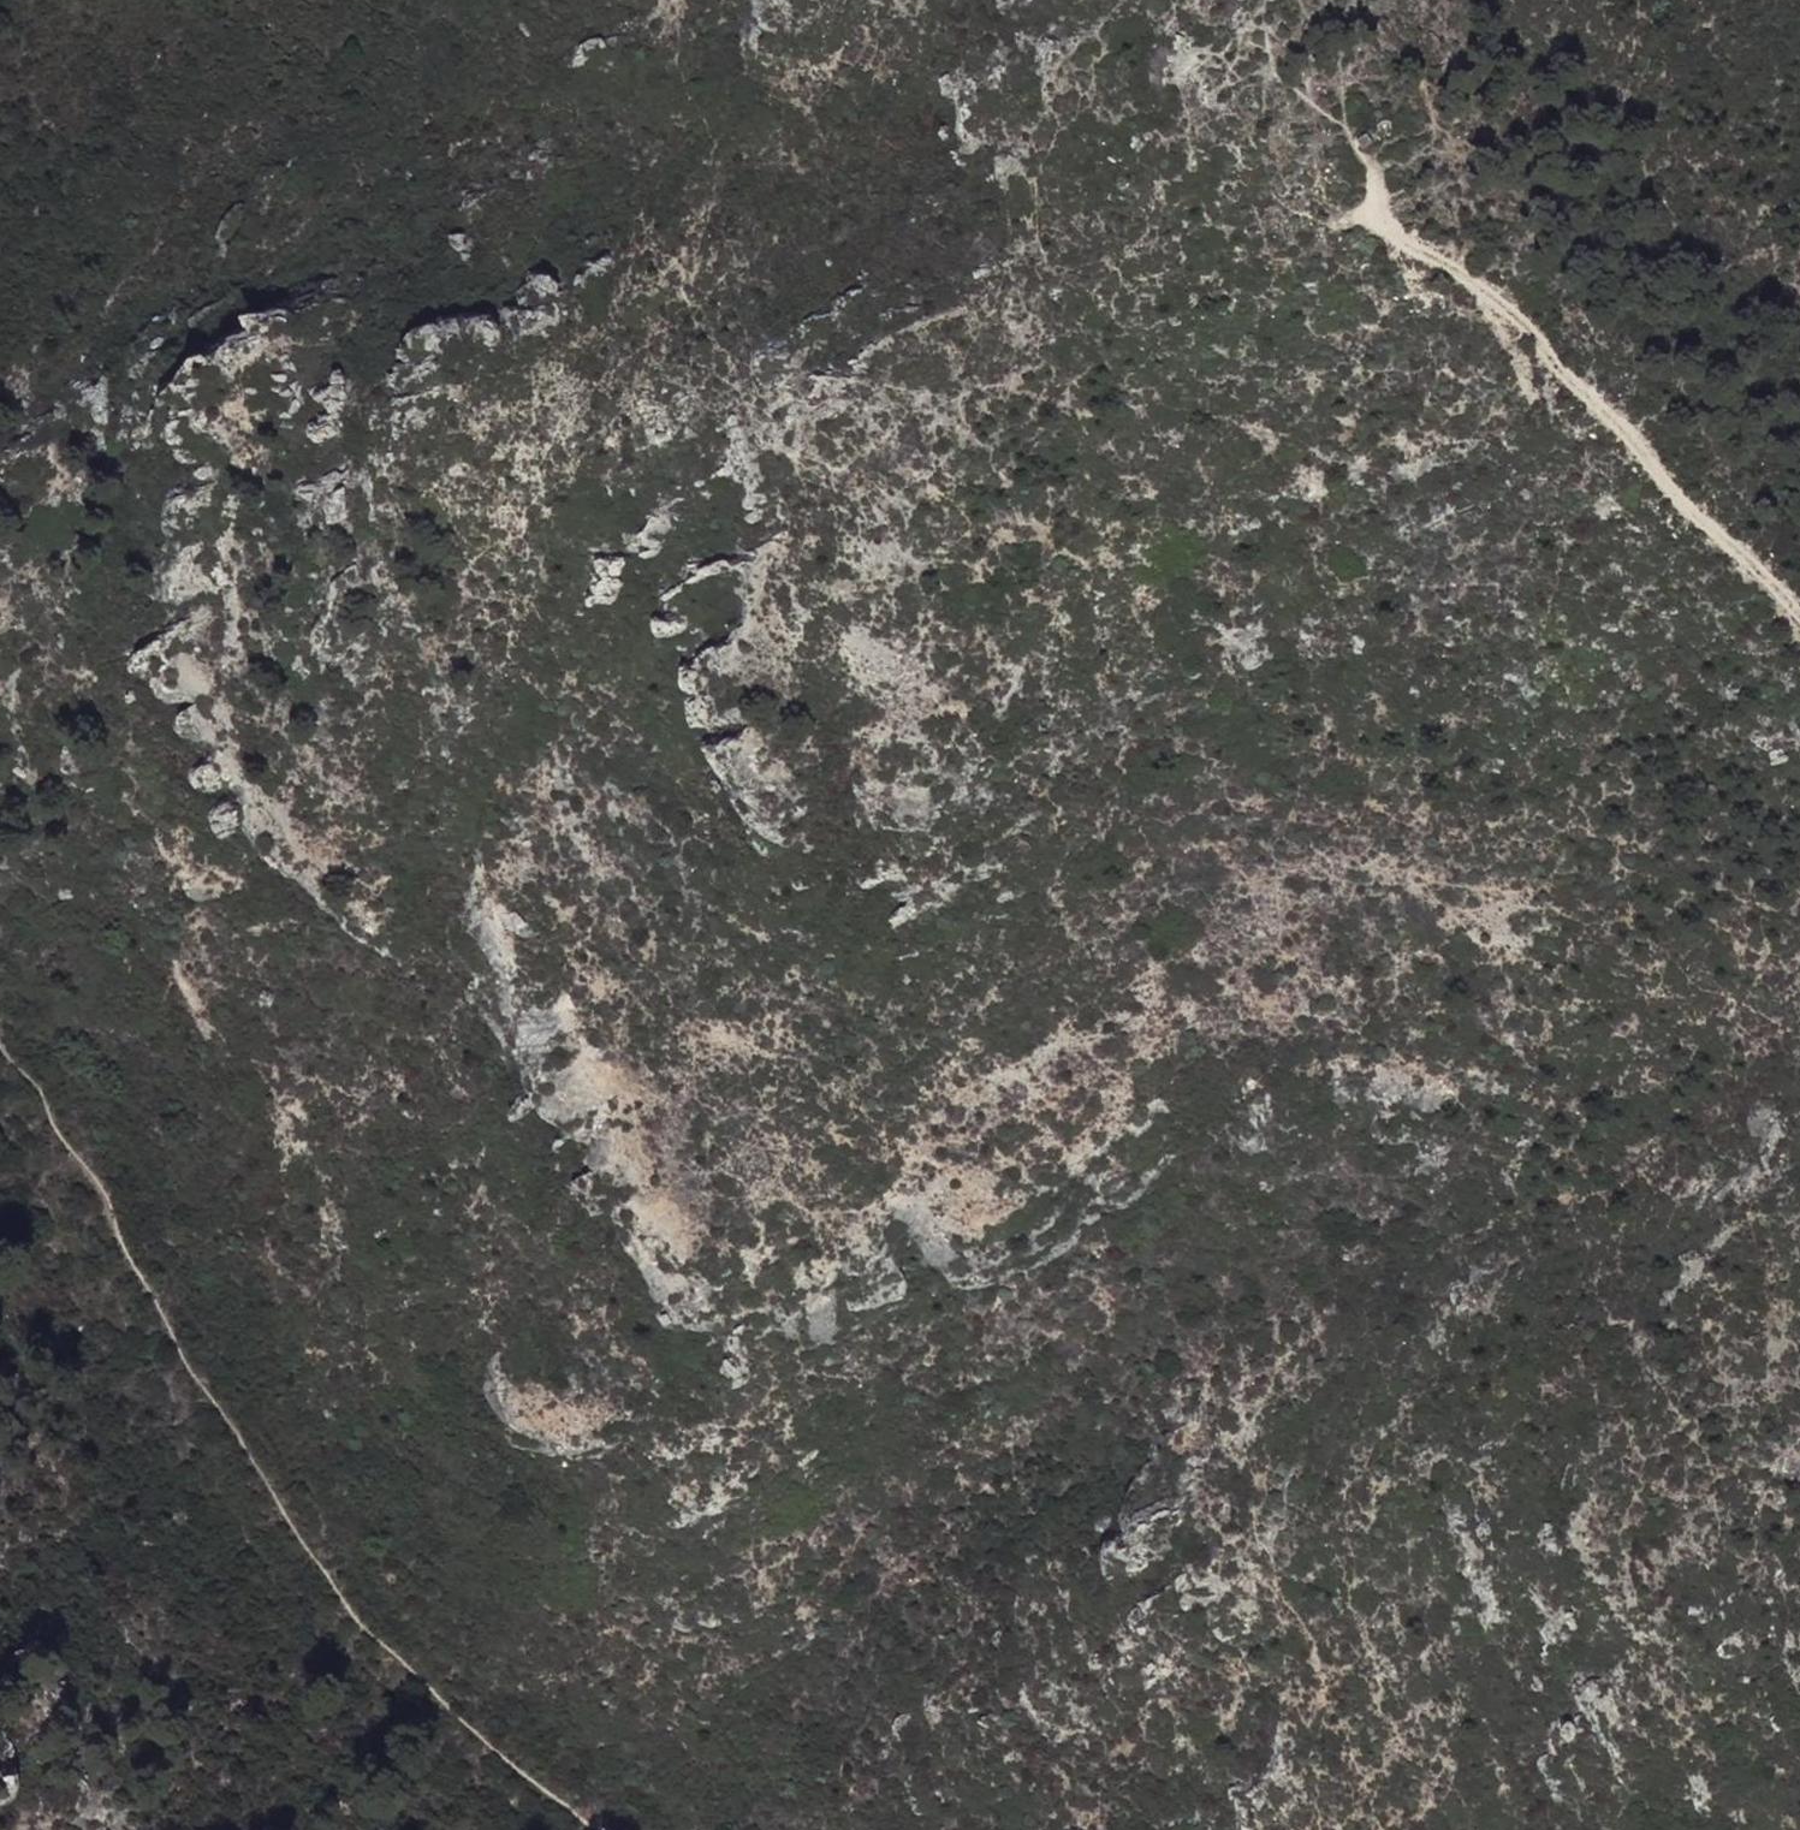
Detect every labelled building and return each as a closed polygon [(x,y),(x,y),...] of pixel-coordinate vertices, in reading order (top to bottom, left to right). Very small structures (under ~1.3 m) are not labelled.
[(1371,143),(1366,134),(1356,140),(1361,149),(1371,143)]
